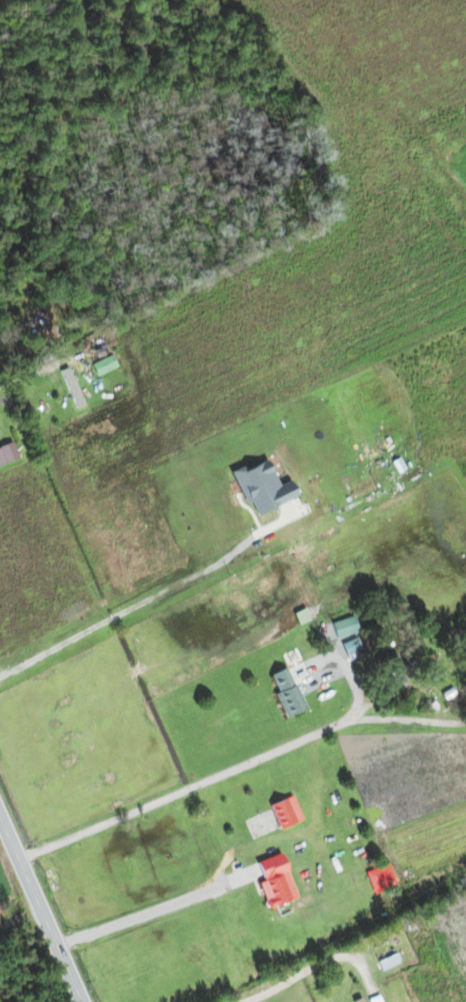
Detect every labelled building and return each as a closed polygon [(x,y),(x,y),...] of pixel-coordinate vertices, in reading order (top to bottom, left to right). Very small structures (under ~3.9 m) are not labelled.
[(95,375),(116,370),(114,358),(92,363),(95,375)] [(11,441),(0,446),(0,452),(6,463),(18,458),(11,441)] [(270,674),(284,716),(303,710),(289,667),(270,674)] [(279,828),(301,820),(293,796),(270,804),(279,828)] [(257,870),(267,907),(295,899),(285,862),(257,870)]
